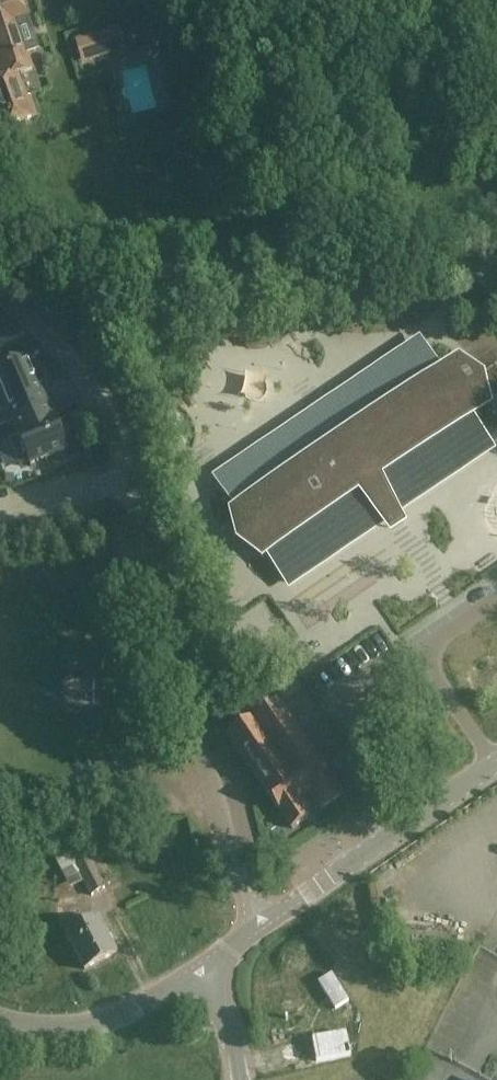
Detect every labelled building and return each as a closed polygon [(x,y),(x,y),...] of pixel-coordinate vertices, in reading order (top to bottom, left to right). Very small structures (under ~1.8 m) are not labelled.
[(37,115),(30,96),(26,97),(18,74),(33,69),(17,22),(27,18),(21,0),(0,0),(0,127),(37,115)] [(183,0),(165,0),(167,10),(184,5),(183,0)] [(121,25),(94,33),(102,58),(128,51),(121,25)] [(239,359),(237,342),(221,344),(223,361),(239,359)] [(419,343),(219,478),(244,515),(237,520),(256,547),(263,543),(289,582),(489,447),(463,408),(485,393),(466,364),(444,379),(419,343)] [(52,406),(48,398),(32,361),(0,375),(0,376),(20,420),(52,406)] [(199,368),(206,421),(225,418),(222,402),(218,403),(217,398),(248,394),(243,362),(199,368)] [(53,409),(52,406),(20,420),(21,422),(18,423),(37,464),(38,465),(74,449),(62,421),(56,408),(53,409)] [(496,591),(496,469),(458,490),(471,513),(434,534),(422,511),(382,533),(415,591),(436,579),(450,603),(483,585),(489,596),(496,591)] [(237,728),(227,735),(281,814),(282,813),(293,829),(309,817),(306,813),(318,805),(321,809),(342,794),(315,754),(314,754),(273,694),(248,711),(246,708),(231,719),(237,728)] [(156,848),(169,845),(167,834),(154,836),(156,848)] [(81,847),(69,852),(84,883),(92,896),(105,889),(90,860),(88,861),(81,847)] [(99,919),(67,935),(85,970),(117,953),(99,919)] [(487,961),(496,965),(496,952),(491,950),(487,961)] [(348,1001),(331,974),(319,982),(336,1008),(348,1001)] [(461,1014),(473,998),(457,987),(446,1003),(461,1014)] [(351,1055),(347,1031),(311,1037),(315,1061),(351,1055)]
